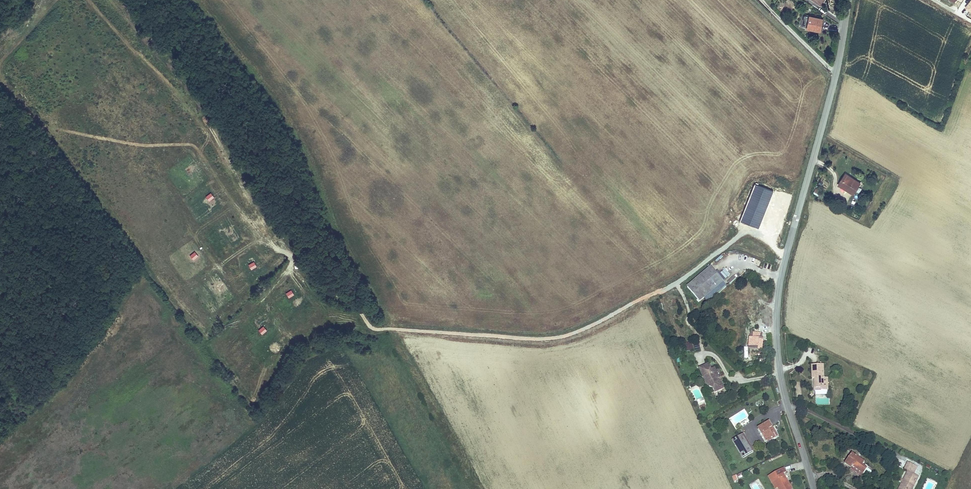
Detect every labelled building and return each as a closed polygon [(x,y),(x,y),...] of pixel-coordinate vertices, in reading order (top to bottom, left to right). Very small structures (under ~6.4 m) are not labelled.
[(818,26),(818,17),(806,16),(800,16),(800,21),(801,21),(801,27),(805,27),(805,30),(819,31),(820,26),(818,26)] [(854,195),(861,183),(845,173),(838,186),(854,195)] [(687,288),(700,302),(723,281),(711,268),(687,288)] [(826,364),(811,365),(812,378),(814,378),(815,378),(815,388),(822,388),(822,390),(827,390),(826,364)] [(718,377),(713,368),(710,370),(707,365),(699,369),(703,378),(707,376),(708,380),(711,381),(712,383),(711,386),(712,388),(714,393),(723,388),(719,380),(718,377)] [(712,383),(711,381),(708,380),(707,376),(703,378),(707,386),(712,388),(711,386),(712,383)] [(815,388),(815,378),(814,378),(814,390),(822,390),(822,388),(815,388)] [(699,389),(693,391),(697,402),(704,400),(699,389)] [(768,426),(758,431),(766,446),(773,442),(771,437),(773,436),(768,426)] [(741,435),(730,442),(740,460),(752,453),(741,435)] [(863,462),(852,454),(844,464),(861,476),(866,469),(861,465),(863,462)] [(784,477),(789,475),(786,469),(778,473),(780,479),(775,481),(778,488),(790,488),(784,477)] [(907,470),(898,488),(908,488),(911,484),(913,485),(918,475),(907,470)] [(778,473),(769,476),(775,488),(778,488),(775,481),(780,479),(778,473)]
